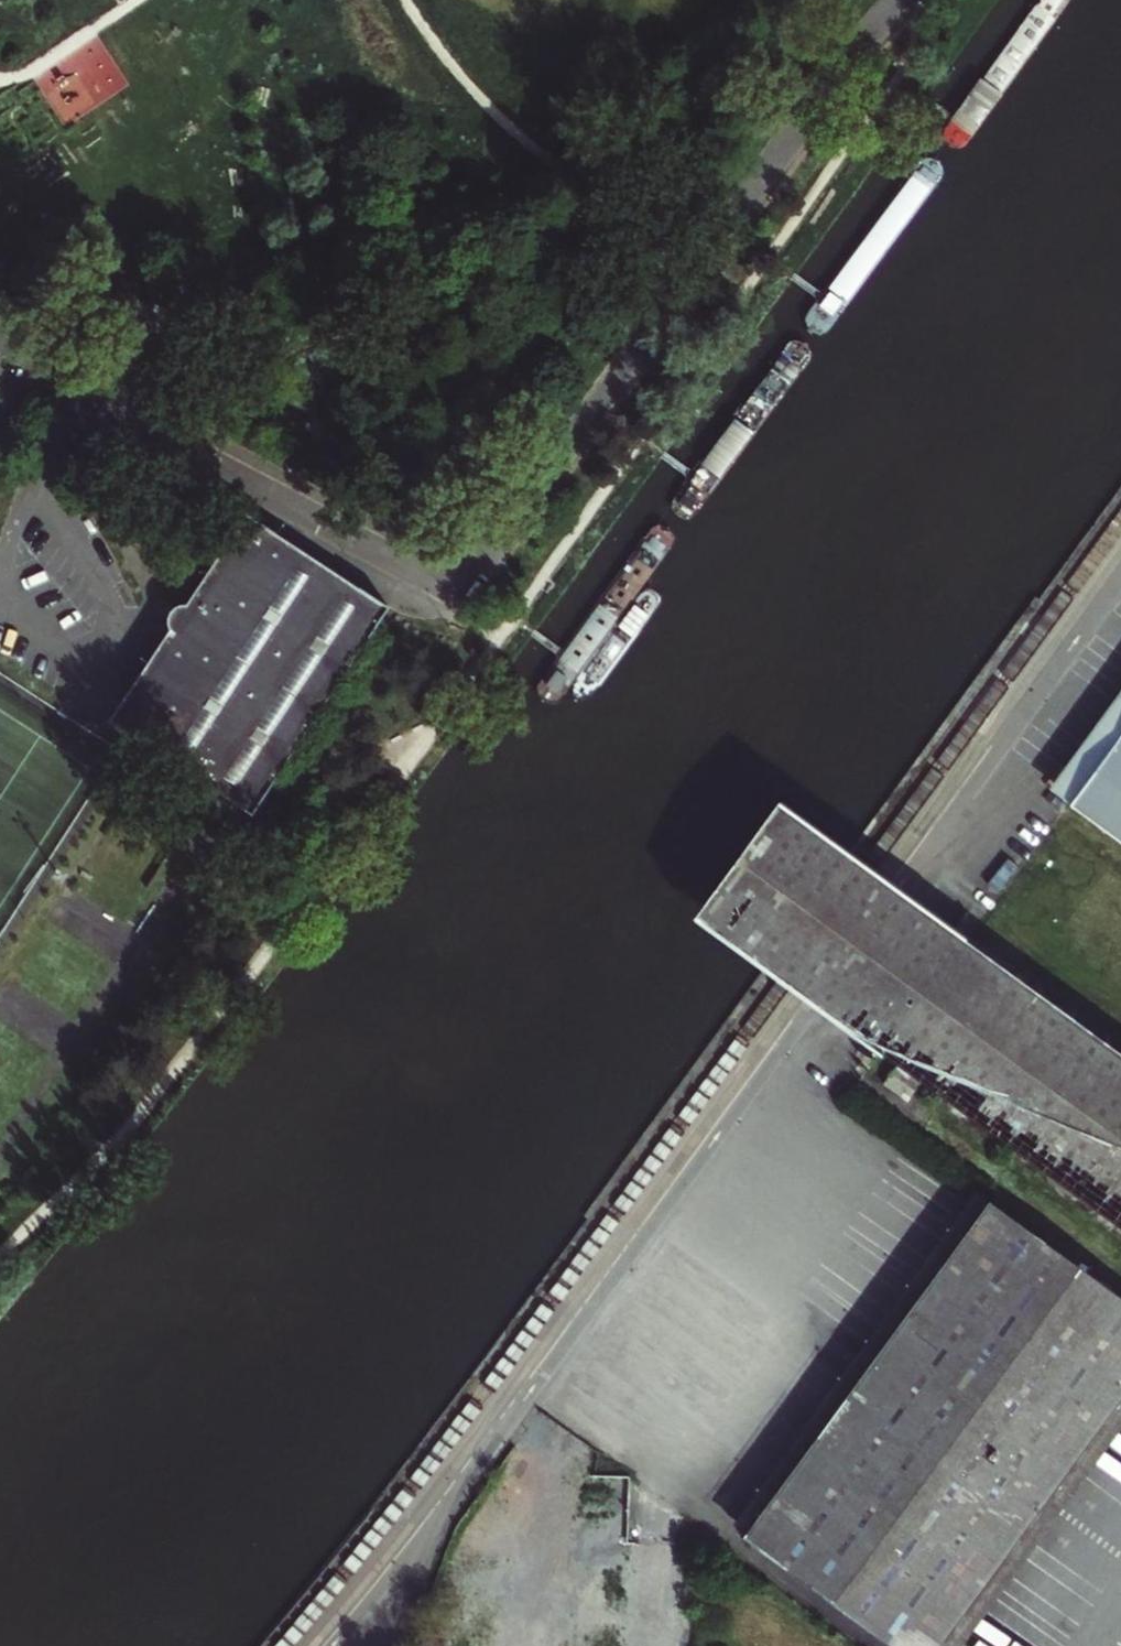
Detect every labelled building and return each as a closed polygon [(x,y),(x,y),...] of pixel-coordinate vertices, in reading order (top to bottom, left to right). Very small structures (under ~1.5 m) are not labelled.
[(106,455),(112,443),(95,434),(88,445),(106,455)] [(131,683),(106,717),(243,819),(388,616),(249,516),(186,604),(180,605),(175,607),(172,610),(169,615),(168,622),(170,627),(169,629),(156,646),(143,665),(131,683)] [(1120,847),(1120,747),(1072,812),(1120,847)] [(1120,1225),(1120,1055),(897,893),(884,884),(867,872),(846,857),(776,805),(694,916),(766,967),(786,982),(803,994),(816,1004),(910,1073),(896,1091),(919,1108),(933,1089),(1120,1225)] [(743,1540),(893,1645),(942,1645),(1120,1400),(1120,1300),(993,1207),(743,1540)] [(582,1540),(630,1541),(632,1477),(584,1476),(582,1540)] [(629,1543),(579,1543),(578,1645),(627,1645),(629,1543)] [(545,1630),(512,1628),(515,1564),(452,1561),(448,1645),(544,1645),(545,1630)]
